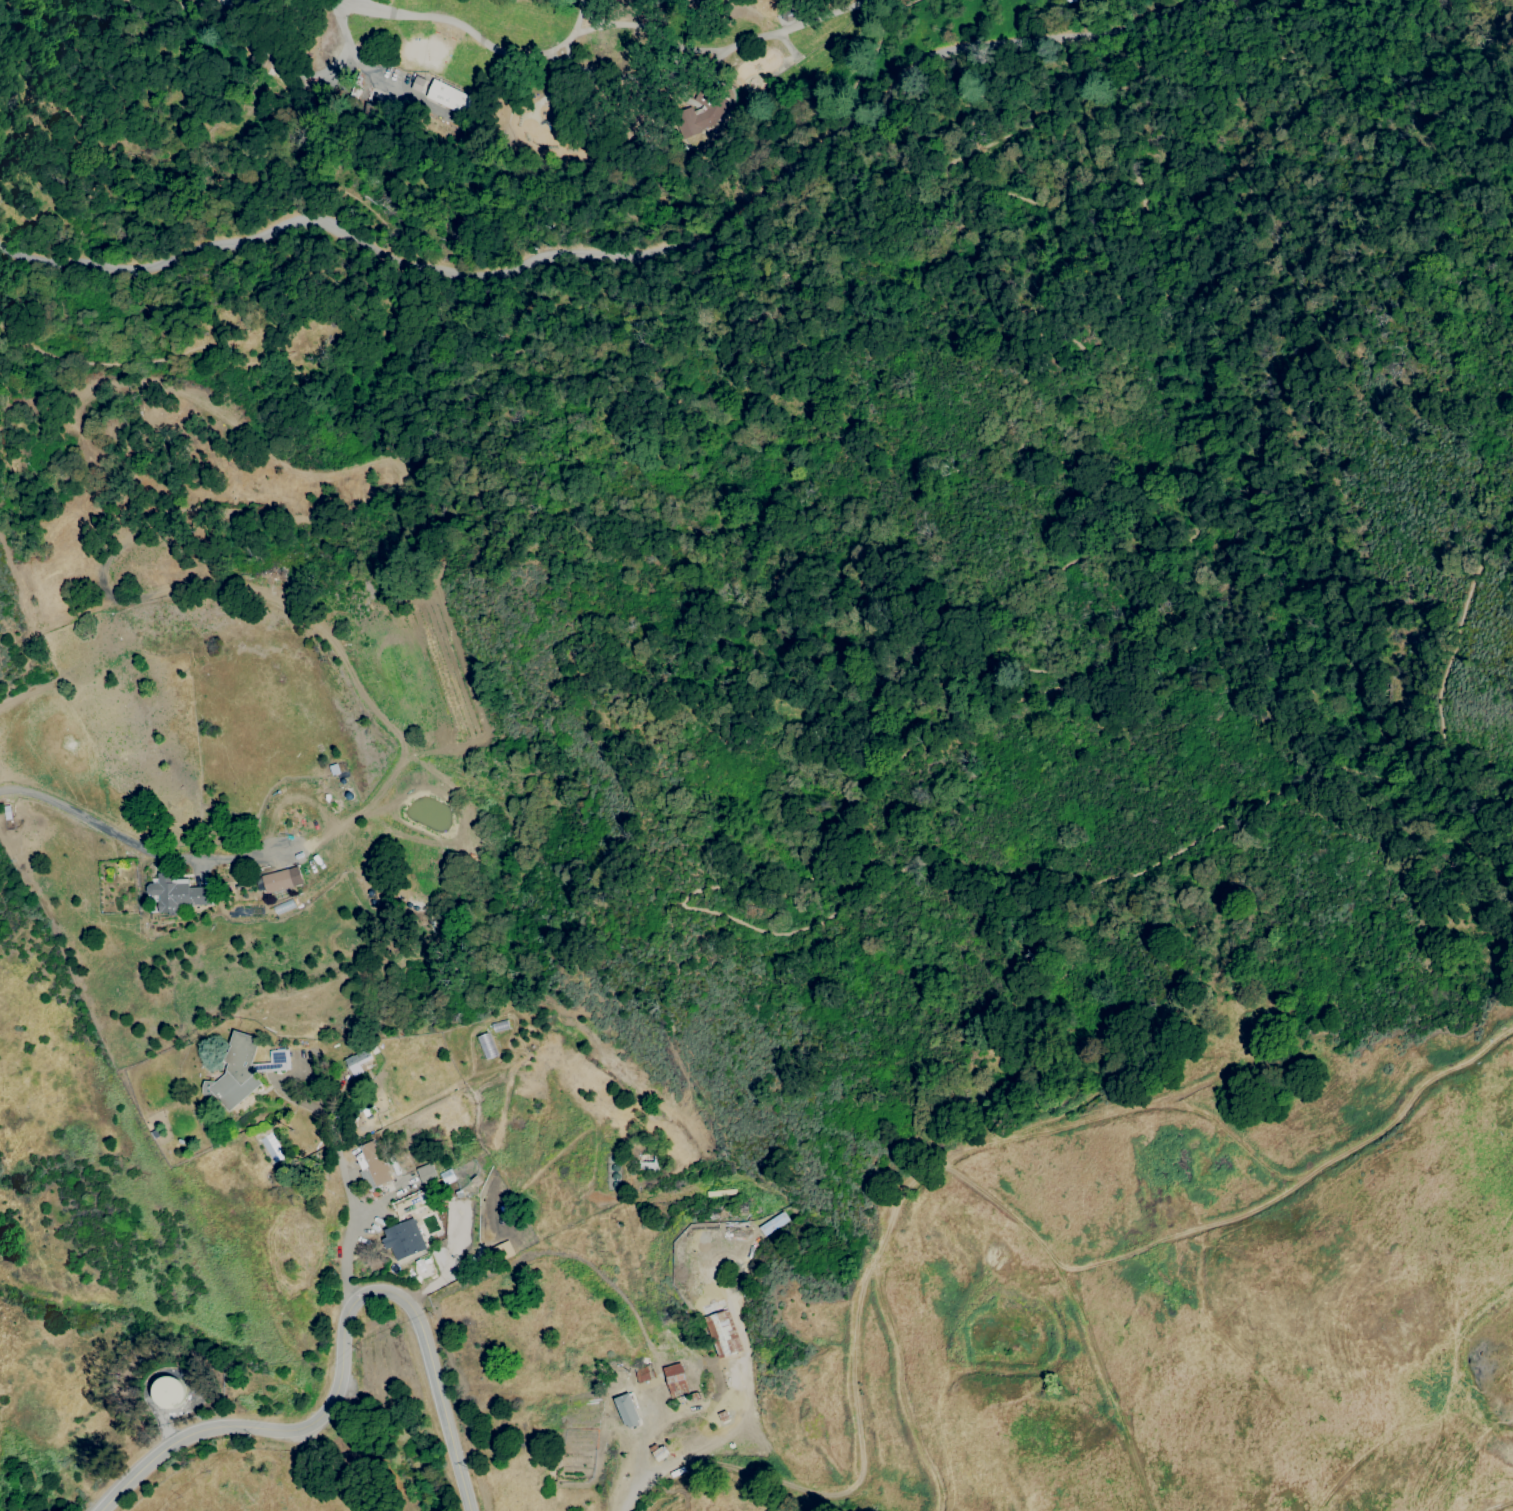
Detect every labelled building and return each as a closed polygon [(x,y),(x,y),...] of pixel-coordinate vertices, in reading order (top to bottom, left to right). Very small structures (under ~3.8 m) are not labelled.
[(419,93),(410,88),(416,75),(425,80),(419,93)] [(472,119),(425,97),(434,79),(480,101),(472,119)] [(682,139),(672,114),(691,107),(693,111),(701,108),(702,106),(694,100),(696,94),(698,95),(702,88),(728,102),(718,122),(700,130),(700,132),(682,139)] [(372,115),(361,111),(364,102),(375,107),(372,115)] [(264,892),(302,885),(298,866),(260,874),(264,892)] [(210,904),(209,886),(188,887),(187,879),(171,879),(171,873),(158,873),(159,882),(146,882),(147,895),(156,894),(156,914),(177,913),(176,905),(210,904)] [(289,1069),(288,1049),(269,1050),(269,1063),(252,1063),(252,1061),(258,1038),(233,1030),(223,1061),(226,1065),(224,1074),(215,1081),(203,1081),(201,1087),(202,1093),(215,1097),(227,1111),(260,1084),(253,1076),(260,1070),(289,1069)] [(483,1059),(496,1055),(490,1032),(477,1036),(483,1059)] [(353,1076),(362,1070),(359,1065),(372,1057),(366,1047),(344,1060),(353,1076)] [(390,1181),(376,1139),(360,1145),(374,1186),(390,1181)] [(437,1181),(430,1163),(416,1168),(423,1186),(437,1181)] [(390,1202),(396,1216),(430,1202),(425,1188),(390,1202)] [(380,1230),(386,1246),(390,1245),(395,1260),(424,1249),(413,1218),(380,1230)] [(717,1354),(737,1347),(726,1317),(706,1323),(717,1354)] [(688,1392),(679,1362),(661,1368),(670,1397),(688,1392)] [(181,1403),(183,1404),(178,1408),(176,1406),(174,1407),(171,1408),(168,1408),(165,1407),(162,1406),(159,1404),(157,1402),(156,1400),(154,1397),(154,1394),(154,1391),(154,1388),(155,1385),(157,1382),(159,1380),(161,1378),(164,1377),(167,1376),(170,1376),(173,1376),(176,1377),(178,1379),(181,1381),(182,1383),(184,1386),(185,1389),(185,1392),(185,1395),(184,1397),(183,1400),(181,1403)] [(640,1423),(628,1392),(613,1399),(625,1429),(640,1423)]
